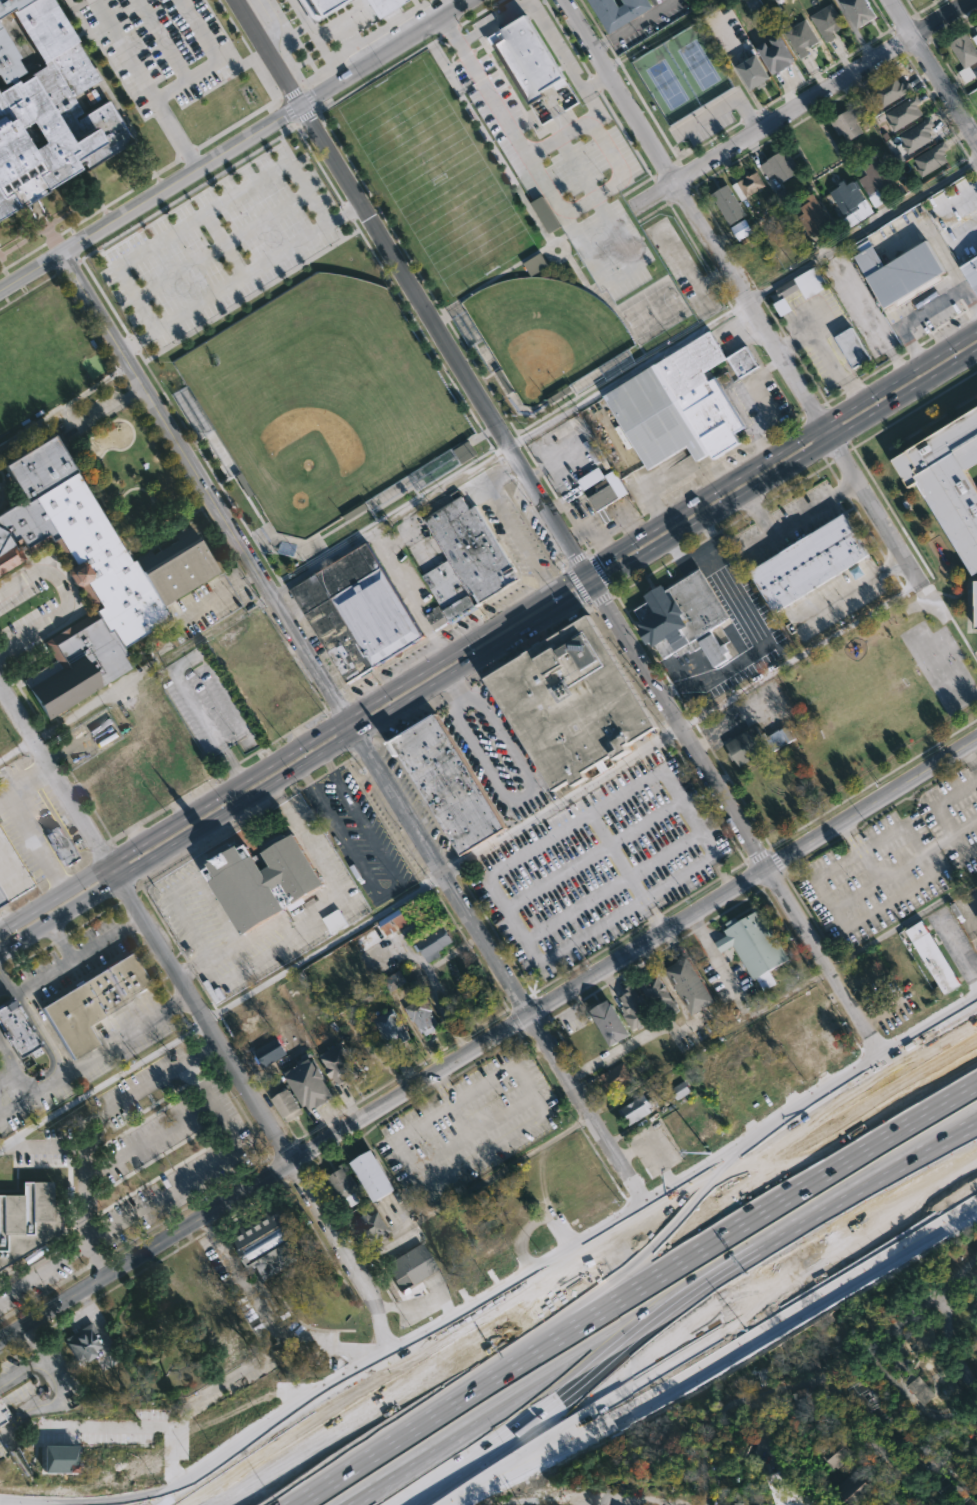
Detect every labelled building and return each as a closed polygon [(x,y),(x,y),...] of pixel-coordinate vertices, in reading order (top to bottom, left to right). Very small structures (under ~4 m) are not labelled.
[(15,206),(0,215),(0,85),(5,82),(3,79),(0,81),(0,37),(12,57),(10,58),(21,77),(39,66),(4,10),(0,12),(0,0),(50,0),(74,39),(72,40),(89,66),(92,65),(102,81),(99,83),(97,81),(74,95),(81,107),(77,109),(80,113),(107,97),(101,88),(105,86),(115,101),(118,106),(137,136),(75,175),(72,170),(15,206)] [(309,21),(344,0),(296,0),(309,21)] [(369,13),(390,0),(362,0),(369,13)] [(606,35),(584,0),(610,0),(615,9),(620,6),(616,0),(643,0),(648,8),(606,35)] [(851,26),(837,0),(864,0),(872,14),(854,24),(851,26)] [(843,24),(833,30),(832,28),(829,30),(833,36),(825,41),(809,14),(829,2),(843,24)] [(482,35),(524,102),(560,80),(518,12),(482,35)] [(817,41),(808,47),(806,44),(803,46),(807,53),(800,57),(783,30),(803,18),(817,41)] [(964,31),(976,52),(976,59),(962,68),(947,42),(964,31)] [(775,32),(791,58),(786,61),(788,63),(774,71),(772,68),(767,70),(752,46),(761,40),(765,45),(769,43),(766,38),(775,32)] [(758,83),(746,88),(732,65),(752,52),(766,75),(759,80),(760,82),(758,83)] [(895,75),(899,82),(902,81),(903,83),(907,81),(912,89),(882,108),(876,98),(874,99),(869,91),(895,75)] [(919,115),(893,131),(887,123),(890,121),(885,113),(914,94),(919,102),(915,104),(917,106),(915,107),(919,115)] [(854,104),(862,117),(856,121),(859,125),(864,122),(867,127),(845,141),(840,132),(836,134),(827,119),(854,104)] [(933,138),(907,153),(902,145),(904,144),(899,135),(930,116),(934,123),(929,126),(931,129),(929,131),(933,138)] [(947,161),(921,176),(916,168),(918,166),(913,158),(943,139),(948,147),(943,149),(945,152),(943,153),(947,161)] [(780,149),(782,153),(786,151),(795,166),(792,168),(794,171),(778,181),(772,172),(765,176),(758,163),(780,149)] [(878,158),(892,181),(877,190),(884,201),(873,207),(866,196),(869,195),(858,177),(866,172),(861,164),(869,159),(871,162),(878,158)] [(755,170),(764,185),(744,197),(735,181),(748,173),(749,174),(755,170)] [(843,178),(846,183),(853,179),(872,210),(849,224),(827,190),(836,185),(835,183),(843,178)] [(711,195),(729,225),(746,215),(727,184),(711,195)] [(831,225),(815,235),(813,232),(807,236),(794,216),(800,212),(797,207),(804,202),(801,198),(810,192),(831,225)] [(753,232),(745,219),(731,227),(738,240),(753,232)] [(925,239),(945,270),(938,275),(940,278),(894,307),(892,304),(881,310),(850,256),(869,243),(883,265),(925,239)] [(523,263),(531,276),(548,267),(541,253),(523,263)] [(956,266),(976,253),(976,295),(975,296),(956,266)] [(823,286),(804,298),(797,287),(778,299),(772,289),(813,265),(825,285),(823,286)] [(860,363),(851,369),(831,337),(847,327),(867,358),(860,363)] [(710,330),(727,357),(746,345),(758,365),(739,377),(726,358),(704,372),(710,381),(716,378),(746,426),(735,432),(742,442),(716,459),(712,453),(698,462),(688,446),(650,470),(604,396),(710,330)] [(961,469),(976,496),(976,570),(968,576),(911,483),(905,487),(886,459),(976,404),(976,459),(961,469)] [(24,562),(0,576),(0,516),(23,502),(14,486),(11,488),(9,484),(11,483),(3,468),(53,438),(130,565),(134,562),(134,561),(148,552),(151,558),(159,553),(156,549),(166,543),(169,547),(176,543),(172,537),(189,527),(223,513),(162,610),(169,622),(122,650),(126,657),(123,659),(130,671),(46,722),(22,682),(53,663),(42,644),(92,614),(78,590),(74,588),(66,576),(66,571),(51,545),(28,559),(19,541),(13,544),(24,562)] [(453,450),(461,463),(476,455),(468,441),(453,450)] [(612,471),(626,493),(604,506),(611,518),(604,523),(588,497),(595,492),(592,486),(604,479),(607,485),(613,482),(608,474),(612,471)] [(463,496),(471,509),(478,505),(523,579),(484,603),(485,605),(453,625),(424,576),(450,560),(426,519),(463,496)] [(855,561),(862,572),(853,578),(847,567),(773,611),(748,570),(843,511),(869,552),(855,561)] [(351,684),(350,685),(292,591),(369,543),(427,638),(351,684)] [(698,569),(728,618),(710,629),(720,646),(724,644),(730,656),(714,667),(700,644),(689,651),(687,649),(677,655),(676,653),(672,656),(670,653),(661,658),(652,643),(649,645),(646,641),(640,645),(632,632),(638,628),(635,623),(650,614),(639,596),(658,585),(661,590),(665,587),(666,588),(698,569)] [(425,614),(434,630),(448,623),(439,607),(425,614)] [(487,674),(552,792),(571,781),(574,785),(586,778),(583,772),(629,747),(627,744),(655,728),(593,616),(487,674)] [(431,714),(432,716),(433,715),(473,779),(475,778),(504,824),(459,853),(398,755),(394,758),(385,744),(431,714)] [(793,739),(770,753),(768,748),(737,767),(733,760),(730,762),(725,754),(728,753),(723,745),(753,726),(763,740),(785,726),(793,739)] [(78,856),(65,864),(61,857),(60,858),(47,834),(60,826),(78,856)] [(4,901),(0,903),(0,830),(33,883),(4,901)] [(297,832),(326,883),(296,901),(285,882),(276,887),(289,908),(245,934),(207,868),(213,864),(211,861),(216,859),(212,853),(222,847),(226,854),(242,843),(243,846),(250,842),(265,868),(273,864),(265,851),(272,847),(269,842),(287,832),(289,836),(297,832)] [(426,923),(408,934),(403,926),(394,932),(413,960),(400,969),(394,959),(374,971),(355,939),(412,902),(426,923)] [(348,924),(333,933),(323,918),(339,908),(348,924)] [(735,945),(760,993),(776,984),(769,970),(788,960),(760,909),(738,921),(736,918),(723,924),(729,935),(716,942),(721,952),(735,945)] [(959,983),(943,994),(903,929),(920,919),(959,983)] [(458,945),(429,962),(417,942),(446,925),(458,945)] [(132,951),(153,985),(89,1024),(100,1043),(74,1059),(42,1007),(75,986),(74,984),(81,979),(83,981),(132,951)] [(714,1004),(694,1016),(666,970),(690,955),(718,1001),(714,1004)] [(390,992),(406,983),(399,970),(383,980),(390,992)] [(679,1008),(664,1018),(641,984),(652,977),(650,974),(656,970),(681,1007),(679,1008)] [(634,983),(640,994),(643,993),(648,1001),(645,1003),(655,1019),(632,1032),(628,1025),(630,1024),(623,1012),(627,1010),(620,998),(627,993),(624,989),(634,983)] [(432,1011),(439,1023),(423,1033),(405,1007),(425,995),(433,1010),(432,1011)] [(19,1058),(0,1028),(0,1004),(13,996),(35,1030),(34,1030),(39,1038),(41,1037),(45,1045),(40,1048),(42,1052),(33,1059),(28,1052),(19,1058)] [(607,999),(609,1003),(610,1002),(629,1034),(610,1046),(589,1009),(607,999)] [(393,1007),(412,1037),(392,1049),(373,1020),(378,1017),(376,1014),(384,1008),(387,1012),(393,1007)] [(289,1053),(264,1068),(261,1063),(259,1065),(254,1057),(257,1055),(254,1050),(278,1035),(289,1053)] [(342,1042),(362,1075),(349,1083),(348,1080),(339,1085),(321,1055),(342,1042)] [(315,1057),(322,1067),(324,1066),(340,1095),(323,1107),(322,1105),(315,1108),(312,1104),(309,1106),(289,1073),(315,1057)] [(621,1062),(633,1079),(608,1094),(605,1090),(606,1089),(600,1080),(599,1080),(596,1076),(621,1062)] [(678,1100),(690,1092),(684,1081),(671,1088),(678,1100)] [(288,1089),(291,1088),(304,1108),(302,1110),(303,1113),(289,1122),(275,1098),(278,1096),(276,1093),(287,1086),(288,1089)] [(653,1111),(630,1125),(620,1109),(644,1093),(652,1105),(650,1106),(653,1111)] [(399,1190),(380,1202),(356,1162),(377,1149),(401,1189),(399,1190)] [(344,1163),(361,1188),(355,1192),(357,1197),(344,1205),(325,1175),(333,1170),(336,1173),(341,1170),(339,1166),(344,1163)] [(56,1239),(59,1239),(59,1208),(50,1208),(50,1182),(20,1182),(20,1195),(0,1195),(0,1266),(56,1239)] [(278,1204),(287,1220),(290,1218),(296,1230),(297,1229),(300,1234),(298,1236),(309,1253),(262,1282),(257,1274),(255,1276),(239,1249),(241,1248),(231,1233),(278,1204)] [(361,1206),(366,1214),(369,1212),(371,1215),(379,1211),(391,1230),(384,1235),(385,1237),(378,1241),(376,1238),(367,1243),(350,1213),(361,1206)] [(422,1280),(412,1286),(411,1284),(399,1291),(383,1266),(421,1242),(438,1270),(422,1280)] [(93,1333),(101,1347),(94,1351),(96,1355),(86,1362),(83,1358),(78,1361),(65,1338),(74,1333),(76,1337),(83,1332),(80,1328),(91,1322),(96,1331),(93,1333)] [(929,1391),(931,1394),(919,1405),(909,1393),(906,1396),(902,1392),(905,1389),(902,1386),(914,1375),(929,1391)] [(788,1396),(802,1421),(820,1410),(806,1386),(788,1396)] [(8,1418),(0,1423),(0,1405),(8,1418)] [(874,1492),(859,1504),(843,1504),(835,1496),(852,1482),(837,1465),(829,1472),(818,1458),(838,1441),(850,1456),(843,1462),(856,1478),(860,1475),(874,1492)] [(43,1472),(76,1473),(76,1446),(43,1445),(43,1472)] [(819,1501),(817,1504),(814,1504),(812,1504),(773,1504),(763,1476),(782,1470),(788,1486),(819,1501)]
